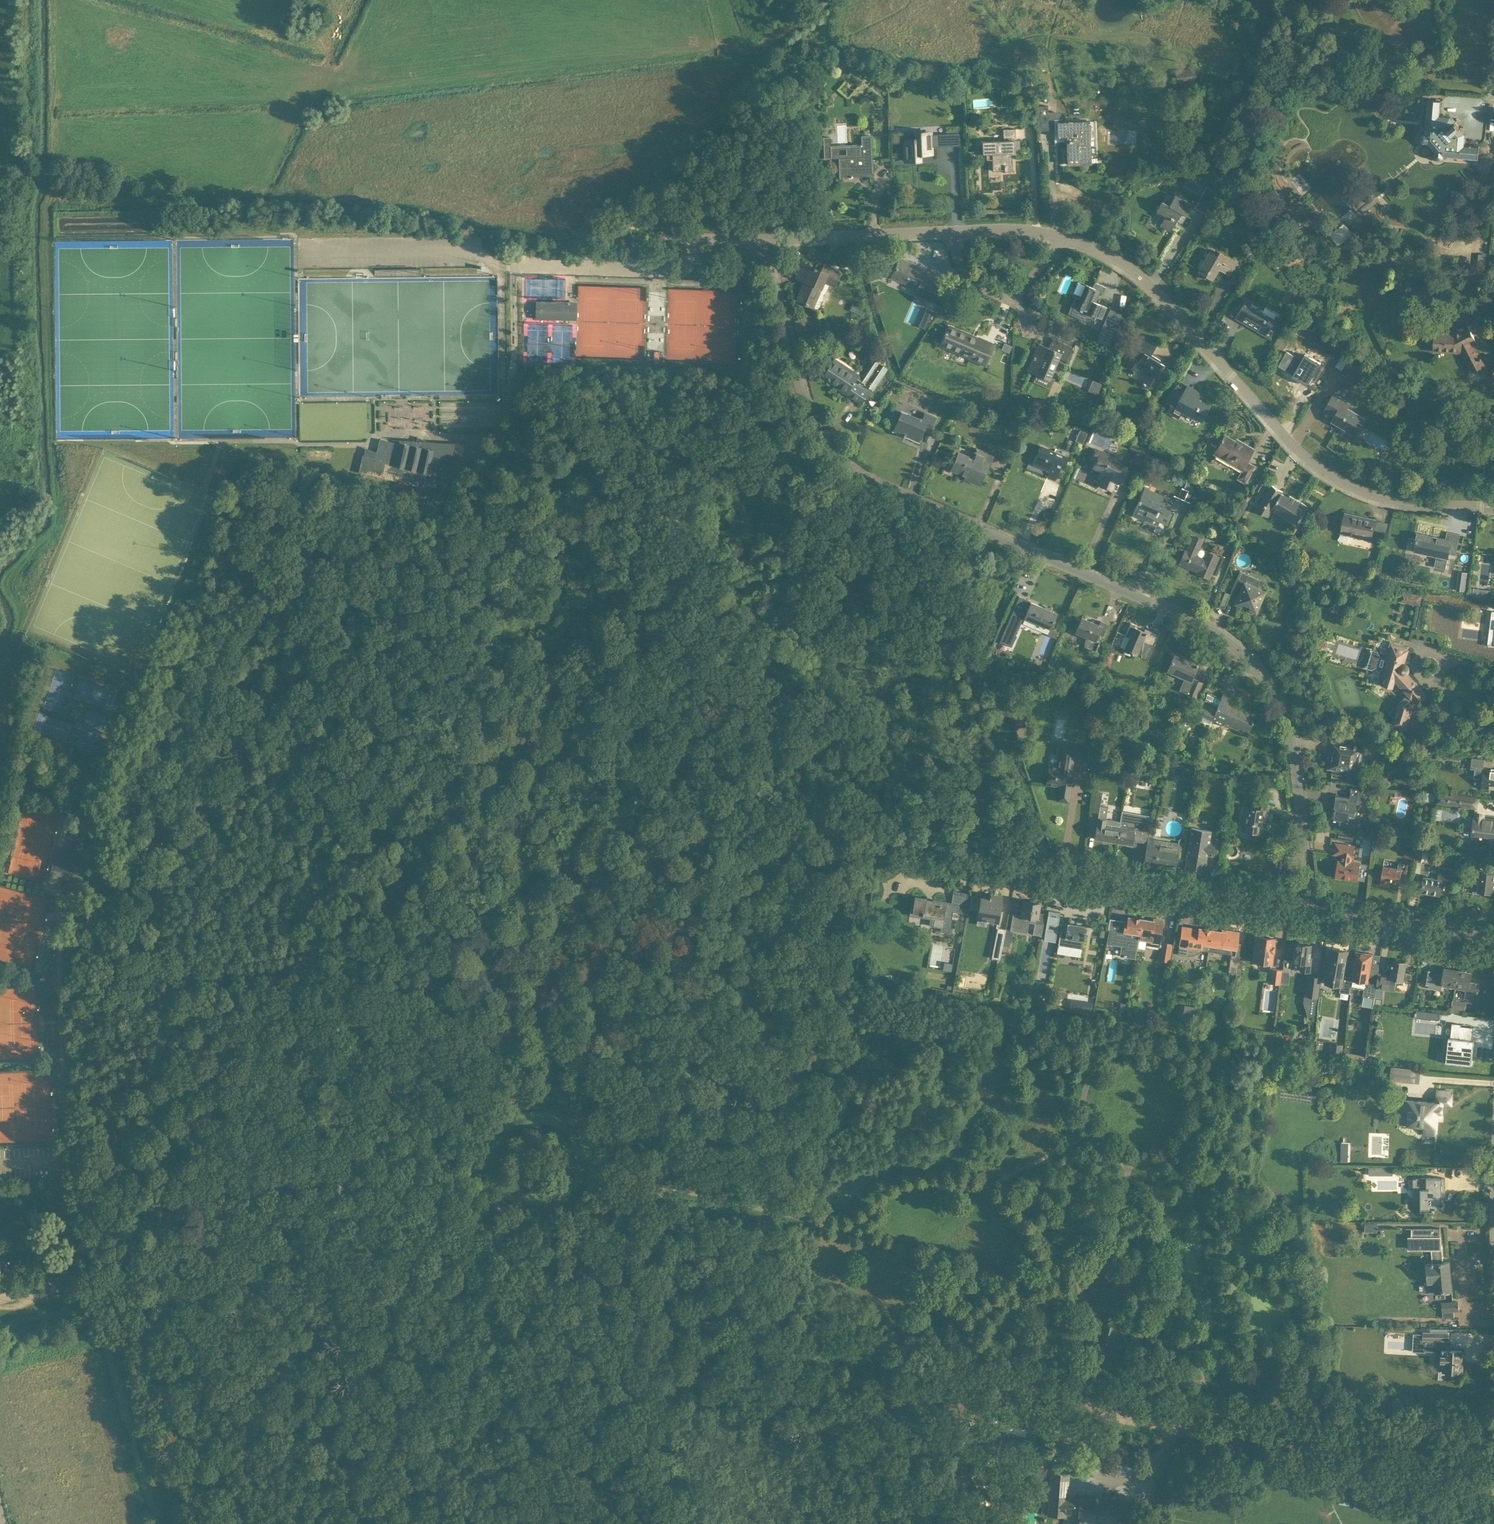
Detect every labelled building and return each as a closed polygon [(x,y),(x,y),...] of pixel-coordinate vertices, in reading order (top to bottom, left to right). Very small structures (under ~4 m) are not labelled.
[(1175,71),(1177,83),(1197,81),(1195,69),(1188,70),(1175,71)] [(1465,133),(1457,125),(1450,116),(1439,115),(1440,100),(1428,99),(1425,133),(1424,133),(1423,134),(1422,134),(1421,135),(1420,136),(1420,137),(1420,138),(1420,139),(1420,140),(1421,141),(1422,142),(1423,142),(1424,143),(1428,143),(1431,147),(1435,151),(1434,155),(1434,156),(1435,157),(1435,158),(1436,159),(1437,159),(1438,160),(1439,160),(1440,160),(1441,159),(1442,159),(1443,158),(1444,157),(1444,156),(1456,157),(1478,159),(1479,146),(1475,146),(1474,145),(1473,144),(1472,144),(1470,144),(1469,144),(1468,145),(1467,145),(1464,145),(1465,133)] [(1037,106),(1038,130),(1049,130),(1048,112),(1048,105),(1037,106)] [(1091,158),(1090,121),(1057,122),(1058,137),(1066,136),(1067,158),(1091,158)] [(1012,165),(1012,152),(1014,152),(1014,148),(1019,148),(1019,139),(1016,139),(1015,128),(1003,128),(1003,140),(982,141),(982,154),(992,153),(992,170),(1006,169),(1006,166),(1012,165)] [(914,139),(904,140),(905,161),(920,160),(920,154),(932,153),(932,146),(946,146),(946,134),(931,134),(931,132),(915,133),(916,137),(915,137),(914,139)] [(861,135),(862,144),(853,145),(853,156),(839,157),(839,160),(840,177),(859,177),(859,172),(865,172),(865,176),(873,176),(873,159),(872,135),(861,135)] [(1207,186),(1199,199),(1210,205),(1217,192),(1207,186)] [(1162,201),(1156,211),(1165,216),(1160,226),(1170,231),(1178,218),(1183,221),(1192,205),(1175,195),(1169,205),(1162,201)] [(1225,227),(1231,233),(1235,228),(1229,222),(1225,227)] [(1229,275),(1237,262),(1218,251),(1216,255),(1209,251),(1197,271),(1212,280),(1218,269),(1229,275)] [(1478,254),(1477,266),(1486,267),(1487,254),(1478,254)] [(900,258),(892,276),(918,287),(917,290),(915,293),(915,294),(920,297),(941,306),(945,297),(933,291),(938,279),(924,273),(924,274),(910,268),(912,263),(900,258)] [(867,264),(871,280),(881,277),(876,262),(867,264)] [(823,281),(834,285),(839,273),(829,268),(827,273),(803,263),(796,278),(805,281),(797,300),(812,307),(823,281)] [(561,296),(561,282),(532,282),(532,295),(561,296)] [(1075,296),(1068,313),(1079,318),(1083,310),(1102,318),(1107,307),(1096,302),(1103,285),(1095,282),(1093,287),(1086,284),(1080,298),(1075,296)] [(1265,335),(1274,320),(1250,306),(1252,303),(1245,299),(1235,317),(1244,322),(1245,320),(1263,331),(1262,333),(1265,335)] [(566,306),(567,306),(567,303),(537,302),(534,302),(534,303),(534,308),(537,308),(537,318),(565,319),(566,306)] [(926,308),(918,326),(926,329),(934,311),(926,308)] [(1104,321),(1096,340),(1109,346),(1117,327),(1104,321)] [(946,335),(941,345),(970,357),(970,358),(986,365),(995,345),(979,338),(978,339),(949,326),(947,333),(946,332),(945,334),(946,335)] [(1468,326),(1454,333),(1434,332),(1434,350),(1462,351),(1472,371),(1483,365),(1481,360),(1483,359),(1481,357),(1480,357),(1472,343),(1476,341),(1468,326)] [(1028,371),(1049,380),(1058,358),(1067,361),(1073,347),(1053,338),(1054,339),(1051,344),(1050,343),(1050,344),(1051,344),(1050,348),(1039,343),(1033,356),(1034,356),(1028,371)] [(1159,373),(1161,374),(1166,367),(1164,366),(1165,364),(1160,361),(1160,360),(1160,359),(1159,358),(1158,358),(1151,354),(1157,344),(1145,338),(1142,343),(1143,343),(1137,354),(1136,354),(1135,354),(1141,357),(1137,364),(1145,369),(1139,381),(1142,383),(1142,384),(1144,385),(1145,385),(1148,387),(1153,378),(1154,378),(1156,375),(1158,376),(1159,373)] [(1002,348),(1009,352),(1012,346),(1004,343),(1002,348)] [(1287,351),(1278,366),(1293,374),(1292,376),(1308,385),(1308,384),(1321,363),(1305,354),(1302,360),(1287,351)] [(860,374),(835,358),(823,376),(846,391),(844,393),(860,404),(868,392),(866,390),(869,387),(874,390),(888,368),(870,357),(860,374)] [(1335,382),(1339,385),(1350,390),(1351,391),(1360,376),(1344,367),(1335,382)] [(1102,383),(1093,379),(1088,390),(1098,394),(1102,383)] [(1187,385),(1178,401),(1174,399),(1166,412),(1177,418),(1182,409),(1199,419),(1199,420),(1200,421),(1209,406),(1193,397),(1197,391),(1187,385)] [(1365,418),(1348,408),(1350,404),(1345,401),(1334,394),(1324,411),(1334,417),(1332,421),(1339,425),(1348,431),(1355,435),(1365,418)] [(452,401),(451,427),(475,428),(476,402),(452,401)] [(382,419),(429,421),(430,407),(383,404),(382,419)] [(902,412),(900,415),(894,430),(904,435),(903,437),(904,437),(905,435),(918,441),(924,426),(930,428),(935,417),(925,413),(922,420),(902,412)] [(476,419),(476,428),(485,427),(484,419),(476,419)] [(1088,432),(1080,429),(1075,440),(1083,444),(1088,432)] [(1238,478),(1245,482),(1254,466),(1246,462),(1253,449),(1242,442),(1241,445),(1224,435),(1222,439),(1222,438),(1220,441),(1221,441),(1214,453),(1218,455),(1219,453),(1230,460),(1229,462),(1241,469),(1243,470),(1238,478)] [(359,473),(372,475),(426,488),(427,486),(437,488),(437,485),(444,482),(443,479),(448,474),(445,472),(446,466),(451,466),(455,454),(454,454),(457,443),(400,440),(399,444),(380,440),(377,453),(365,452),(364,455),(363,454),(359,473)] [(1054,480),(1062,463),(1063,464),(1066,456),(1040,445),(1033,464),(1034,463),(1049,470),(1046,476),(1054,480)] [(980,481),(986,467),(987,466),(988,467),(991,461),(993,456),(976,448),(972,458),(958,452),(951,469),(966,475),(965,478),(974,482),(975,479),(980,481)] [(1127,468),(1121,465),(1122,463),(1114,459),(1114,457),(1096,449),(1092,457),(1097,459),(1092,470),(1100,474),(1098,479),(1101,480),(1100,484),(1111,489),(1117,476),(1122,478),(1127,468)] [(1146,475),(1153,459),(1145,456),(1138,472),(1146,475)] [(209,487),(218,490),(224,470),(215,467),(209,487)] [(1057,505),(1063,489),(1053,484),(1046,501),(1057,505)] [(1271,484),(1260,502),(1272,509),(1273,508),(1297,523),(1301,516),(1302,516),(1304,513),(1303,512),(1307,506),(1290,495),(1288,497),(1282,493),(1283,492),(1271,484)] [(1151,522),(1154,515),(1157,517),(1159,511),(1167,515),(1173,499),(1144,487),(1133,514),(1133,515),(1134,513),(1151,521),(1151,522)] [(1375,520),(1364,518),(1359,516),(1346,514),(1342,533),(1354,536),(1371,539),(1375,520)] [(1445,539),(1417,533),(1415,539),(1416,540),(1416,541),(1414,551),(1437,556),(1435,566),(1445,569),(1447,558),(1448,558),(1449,551),(1455,552),(1454,555),(1455,555),(1459,534),(1447,531),(1445,539)] [(1186,552),(1185,551),(1179,563),(1198,571),(1197,573),(1208,578),(1217,556),(1206,551),(1203,559),(1195,555),(1202,539),(1193,536),(1186,552)] [(1265,591),(1257,588),(1261,580),(1239,570),(1230,592),(1237,595),(1233,604),(1241,607),(1243,604),(1250,607),(1249,610),(1256,613),(1265,591)] [(1458,580),(1457,590),(1466,591),(1467,582),(1458,580)] [(1472,594),(1492,596),(1493,590),(1473,588),(1472,594)] [(1405,603),(1405,602),(1419,604),(1421,596),(1402,593),(1401,596),(1400,596),(1399,602),(1405,603)] [(1019,596),(1000,642),(1011,647),(1016,635),(1015,634),(1023,616),(1025,617),(1024,618),(1050,629),(1057,613),(1031,602),(1031,603),(1029,602),(1030,601),(1019,596)] [(1086,636),(1085,642),(1084,646),(1095,651),(1099,642),(1095,640),(1098,633),(1102,635),(1107,624),(1101,621),(1099,625),(1090,621),(1090,622),(1086,620),(1087,620),(1081,617),(1075,632),(1086,636)] [(1131,623),(1127,632),(1126,635),(1129,637),(1124,649),(1136,654),(1141,641),(1143,641),(1141,657),(1149,660),(1155,645),(1154,645),(1154,646),(1152,645),(1157,634),(1145,629),(1144,632),(1134,627),(1135,625),(1131,624),(1131,623)] [(1318,635),(1314,648),(1324,651),(1325,648),(1320,646),(1322,641),(1327,642),(1328,638),(1318,635)] [(1417,704),(1427,696),(1406,673),(1407,673),(1407,672),(1408,671),(1408,670),(1408,669),(1408,668),(1408,667),(1407,667),(1407,666),(1406,665),(1405,664),(1404,664),(1403,664),(1408,647),(1391,641),(1382,669),(1385,670),(1383,676),(1385,676),(1382,684),(1392,687),(1395,680),(1404,690),(1417,704)] [(1175,653),(1167,670),(1190,680),(1196,667),(1197,667),(1198,665),(1197,665),(1198,663),(1175,653)] [(1049,665),(1047,674),(1060,676),(1061,667),(1049,665)] [(1201,683),(1194,680),(1188,693),(1196,696),(1201,683)] [(1212,719),(1223,724),(1225,719),(1246,728),(1246,729),(1248,730),(1256,713),(1242,707),(1242,708),(1239,706),(1241,701),(1223,693),(1220,699),(1207,694),(1204,700),(1202,700),(1195,717),(1210,723),(1212,719)] [(1411,709),(1402,700),(1400,702),(1399,703),(1393,725),(1405,729),(1411,709)] [(1012,712),(1015,722),(1024,720),(1021,710),(1012,712)] [(1370,736),(1364,742),(1371,748),(1376,743),(1370,736)] [(1330,760),(1328,768),(1333,769),(1332,773),(1348,776),(1349,772),(1359,773),(1362,747),(1332,743),(1331,754),(1330,754),(1329,754),(1328,759),(1329,760),(1330,760)] [(1084,749),(1066,746),(1060,745),(1057,766),(1049,765),(1048,770),(1046,769),(1044,778),(1047,779),(1046,783),(1059,785),(1057,800),(1068,801),(1071,784),(1072,784),(1073,778),(1072,778),(1073,770),(1071,770),(1072,760),(1082,762),(1084,749)] [(1472,757),(1471,768),(1475,769),(1474,777),(1483,779),(1481,788),(1489,789),(1489,787),(1493,788),(1493,771),(1491,770),(1491,771),(1483,770),(1485,759),(1472,757)] [(1169,775),(1171,765),(1164,763),(1162,774),(1169,775)] [(1186,767),(1185,778),(1191,779),(1193,768),(1186,767)] [(1157,775),(1148,773),(1146,789),(1155,790),(1157,775)] [(1232,778),(1230,790),(1252,793),(1253,781),(1232,778)] [(1335,808),(1334,819),(1336,819),(1341,820),(1340,825),(1359,828),(1361,816),(1355,815),(1357,803),(1362,804),(1362,805),(1362,804),(1366,804),(1367,796),(1362,795),(1363,789),(1351,787),(1350,798),(1336,795),(1334,807),(1335,808)] [(1095,791),(1092,811),(1098,812),(1094,838),(1116,842),(1120,821),(1105,819),(1107,807),(1099,805),(1102,792),(1095,791)] [(1441,795),(1440,802),(1478,807),(1478,799),(1441,795)] [(1244,815),(1241,830),(1244,830),(1244,832),(1251,833),(1251,831),(1260,833),(1263,817),(1266,817),(1268,804),(1252,802),(1251,808),(1245,807),(1245,809),(1243,809),(1242,815),(1244,815)] [(1476,813),(1475,818),(1474,818),(1472,834),(1490,836),(1489,841),(1493,841),(1493,820),(1492,820),(1492,821),(1483,820),(1483,814),(1476,813)] [(1120,821),(1116,842),(1131,844),(1130,846),(1135,847),(1137,835),(1146,837),(1148,837),(1151,819),(1150,819),(1135,817),(1135,819),(1121,817),(1120,821)] [(1218,857),(1221,842),(1209,840),(1210,831),(1191,827),(1184,871),(1203,874),(1206,855),(1218,857)] [(1340,832),(1338,839),(1352,841),(1353,834),(1340,832)] [(1176,860),(1182,861),(1186,837),(1183,837),(1178,840),(1178,843),(1148,838),(1143,864),(1169,868),(1169,869),(1174,870),(1174,869),(1175,869),(1176,860)] [(1352,856),(1354,847),(1336,844),(1334,853),(1342,855),(1341,861),(1338,861),(1338,865),(1336,866),(1335,871),(1336,872),(1336,876),(1357,880),(1359,862),(1351,861),(1352,856)] [(1414,861),(1416,850),(1406,848),(1404,857),(1409,858),(1409,860),(1414,861)] [(1416,849),(1416,850),(1414,861),(1421,862),(1423,850),(1416,849)] [(1464,880),(1473,881),(1471,892),(1470,892),(1470,893),(1479,894),(1479,893),(1478,893),(1478,891),(1492,893),(1493,877),(1493,874),(1481,872),(1481,870),(1482,870),(1482,869),(1476,869),(1478,857),(1465,856),(1464,868),(1465,868),(1464,880)] [(1409,873),(1411,865),(1398,863),(1397,868),(1383,866),(1380,884),(1389,886),(1390,881),(1399,883),(1401,872),(1409,873)] [(1443,881),(1451,882),(1452,876),(1453,869),(1439,867),(1438,878),(1423,875),(1421,892),(1441,895),(1443,881)] [(914,896),(911,912),(921,913),(920,916),(922,916),(922,913),(933,915),(932,925),(947,928),(946,931),(947,931),(951,910),(963,912),(966,893),(952,890),(950,904),(944,903),(944,901),(914,896)] [(979,895),(976,917),(983,918),(983,919),(986,920),(986,919),(996,920),(999,896),(989,894),(989,893),(987,893),(987,897),(980,896),(980,895),(979,895)] [(1013,914),(1011,926),(1027,929),(1029,917),(1036,918),(1036,922),(1043,923),(1045,913),(1038,912),(1039,902),(1037,902),(1036,900),(1033,900),(1031,901),(1024,900),(1024,901),(1023,900),(1022,904),(1021,910),(1020,915),(1013,914)] [(1048,910),(1043,939),(1044,939),(1045,935),(1055,937),(1056,930),(1060,931),(1058,945),(1064,946),(1064,945),(1081,948),(1084,932),(1086,933),(1087,927),(1085,927),(1085,926),(1062,922),(1058,922),(1060,912),(1048,910)] [(1137,939),(1140,918),(1139,918),(1139,917),(1133,916),(1133,917),(1127,916),(1126,921),(1124,921),(1123,930),(1109,928),(1106,943),(1123,946),(1123,947),(1136,949),(1137,939)] [(1153,920),(1140,918),(1137,939),(1146,941),(1146,944),(1161,946),(1162,942),(1159,942),(1163,920),(1153,918),(1153,920)] [(1208,952),(1211,929),(1209,929),(1210,928),(1204,927),(1203,928),(1198,927),(1198,928),(1181,926),(1178,946),(1179,946),(1178,954),(1187,955),(1190,955),(1194,955),(1197,953),(1200,952),(1200,950),(1208,952)] [(996,927),(990,958),(998,959),(1001,945),(1004,928),(996,927)] [(1011,930),(1004,928),(1001,945),(1008,947),(1011,930)] [(1243,956),(1235,954),(1238,932),(1229,930),(1229,932),(1211,929),(1208,952),(1208,951),(1231,954),(1229,972),(1240,973),(1243,956)] [(1256,936),(1254,951),(1252,962),(1272,965),(1274,946),(1273,946),(1274,938),(1256,936)] [(1171,943),(1162,942),(1161,946),(1159,959),(1169,961),(1171,943)] [(1295,943),(1294,956),(1293,956),(1292,962),(1301,963),(1300,971),(1310,972),(1312,958),(1311,958),(1311,953),(1310,953),(1311,945),(1304,944),(1302,942),(1299,942),(1298,943),(1295,943)] [(1350,987),(1351,981),(1354,968),(1344,967),(1347,952),(1332,949),(1330,961),(1329,969),(1326,984),(1341,987),(1340,992),(1349,994),(1350,987)] [(1376,988),(1378,974),(1377,974),(1379,966),(1370,964),(1372,955),(1366,954),(1365,955),(1356,953),(1354,968),(1351,981),(1366,984),(1363,1004),(1374,1005),(1374,1004),(1374,1003),(1375,997),(1376,988)] [(1378,974),(1376,988),(1384,990),(1396,991),(1398,980),(1404,981),(1404,979),(1406,979),(1406,974),(1405,973),(1407,961),(1401,960),(1400,959),(1397,959),(1396,960),(1394,959),(1393,964),(1392,964),(1392,966),(1393,966),(1392,976),(1378,974)] [(1280,984),(1282,969),(1270,968),(1268,982),(1280,984)] [(1423,981),(1423,983),(1429,984),(1428,988),(1439,989),(1440,983),(1455,986),(1458,970),(1444,968),(1443,976),(1431,973),(1431,971),(1425,970),(1423,981)] [(1480,983),(1470,982),(1471,973),(1467,972),(1467,970),(1461,969),(1460,971),(1458,970),(1455,986),(1466,988),(1464,997),(1477,1000),(1480,983)] [(1318,998),(1321,977),(1310,975),(1307,995),(1305,994),(1304,1002),(1308,1016),(1314,1014),(1316,1004),(1317,1004),(1317,997),(1318,998)] [(1465,1009),(1466,1002),(1452,1000),(1451,1006),(1465,1009)] [(1083,1002),(1082,1009),(1091,1010),(1092,1003),(1083,1002)] [(1195,1006),(1184,1004),(1181,1019),(1192,1021),(1195,1006)] [(1149,1022),(1150,1022),(1160,1020),(1158,1008),(1147,1010),(1149,1022)] [(1430,1012),(1429,1019),(1439,1020),(1440,1013),(1430,1012)] [(1461,1024),(1452,1023),(1451,1038),(1449,1037),(1448,1043),(1447,1052),(1453,1053),(1452,1063),(1454,1063),(1471,1065),(1473,1050),(1474,1042),(1474,1040),(1473,1040),(1472,1040),(1474,1027),(1461,1026),(1461,1024)] [(1331,1048),(1329,1058),(1341,1060),(1343,1049),(1331,1048)] [(1392,1067),(1391,1079),(1413,1082),(1415,1070),(1392,1067)] [(1398,1100),(1397,1108),(1400,1109),(1409,1109),(1408,1125),(1424,1126),(1424,1133),(1435,1134),(1436,1116),(1441,1116),(1442,1104),(1450,1104),(1451,1091),(1437,1090),(1436,1103),(1398,1100)] [(1421,1212),(1433,1212),(1433,1208),(1434,1208),(1436,1208),(1442,1208),(1442,1204),(1443,1204),(1443,1202),(1442,1202),(1442,1198),(1445,1198),(1445,1197),(1442,1197),(1442,1192),(1445,1192),(1445,1178),(1422,1178),(1422,1189),(1418,1189),(1418,1198),(1421,1198),(1421,1212)] [(1440,1228),(1406,1228),(1412,1228),(1412,1238),(1417,1238),(1417,1248),(1419,1248),(1422,1248),(1427,1248),(1431,1248),(1432,1262),(1432,1263),(1426,1263),(1428,1282),(1425,1282),(1426,1292),(1452,1290),(1449,1261),(1442,1262),(1442,1258),(1443,1258),(1442,1246),(1440,1246),(1440,1228)] [(1459,1301),(1442,1303),(1443,1317),(1454,1316),(1453,1311),(1459,1310),(1459,1301)] [(1118,1324),(1105,1321),(1101,1341),(1114,1344),(1118,1324)] [(1414,1333),(1413,1351),(1425,1352),(1425,1346),(1436,1347),(1435,1360),(1434,1360),(1433,1377),(1444,1377),(1444,1371),(1462,1372),(1462,1361),(1461,1361),(1462,1350),(1450,1350),(1451,1348),(1447,1347),(1447,1340),(1449,1340),(1449,1333),(1424,1332),(1424,1333),(1414,1333)] [(1460,1424),(1459,1432),(1470,1434),(1471,1426),(1460,1424)] [(1046,1468),(1035,1468),(1034,1475),(1046,1476),(1046,1468)] [(1049,1514),(1065,1515),(1065,1513),(1072,1514),(1073,1500),(1066,1499),(1068,1470),(1052,1469),(1049,1514)] [(1073,1500),(1072,1514),(1079,1514),(1078,1523),(1118,1523),(1118,1522),(1131,1523),(1133,1503),(1122,1502),(1123,1495),(1118,1495),(1118,1494),(1098,1493),(1098,1500),(1081,1499),(1081,1498),(1080,1498),(1080,1500),(1073,1500)]
